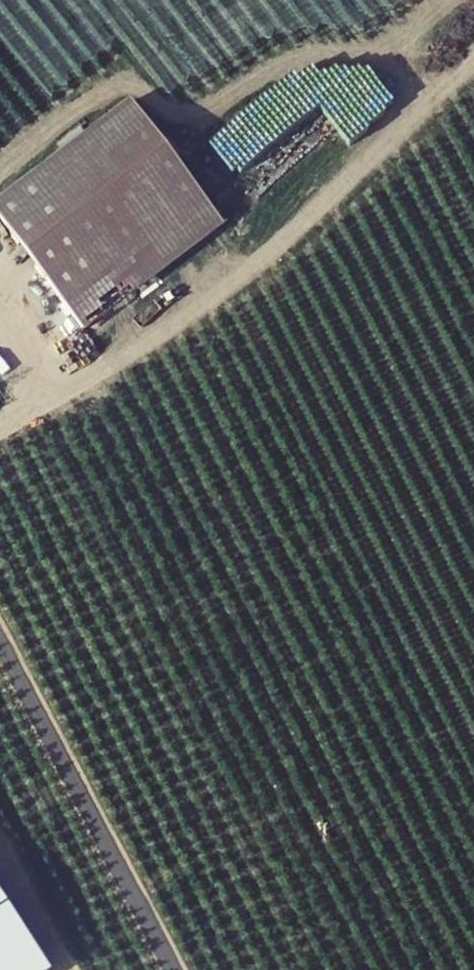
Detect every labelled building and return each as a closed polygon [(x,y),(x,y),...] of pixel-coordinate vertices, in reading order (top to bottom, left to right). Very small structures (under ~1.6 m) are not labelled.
[(90,347),(341,136),(286,73),(48,278),(90,347)]
